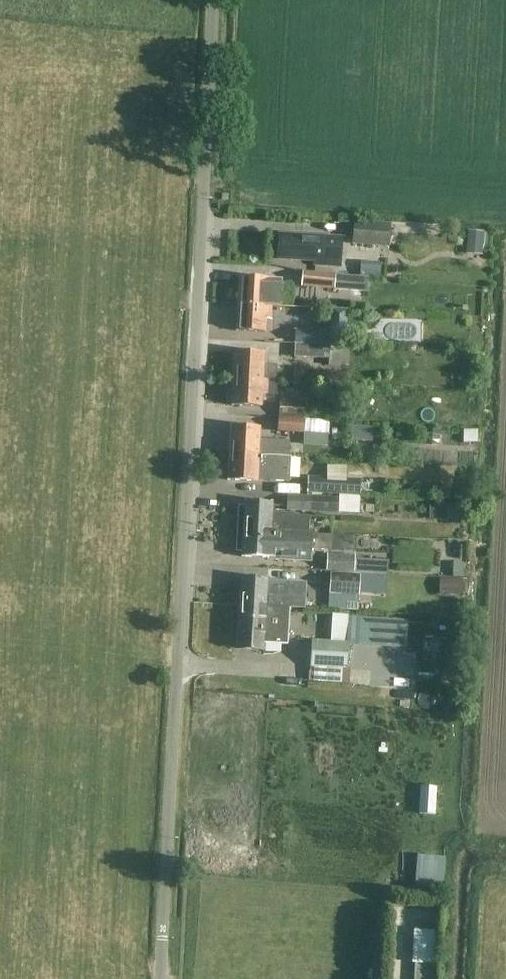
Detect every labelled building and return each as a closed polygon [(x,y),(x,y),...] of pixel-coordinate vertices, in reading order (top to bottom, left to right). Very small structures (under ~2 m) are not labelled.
[(387,246),(388,224),(352,221),(351,243),(387,246)] [(276,259),(289,260),(312,261),(312,265),(339,267),(340,237),(278,234),(276,259)] [(361,257),(361,268),(379,267),(379,257),(361,257)] [(303,272),(301,286),(334,290),(336,275),(303,272)] [(271,306),(278,307),(280,280),(272,279),(239,277),(237,304),(271,306)] [(359,277),(357,292),(381,295),(383,279),(359,277)] [(271,306),(237,304),(236,332),(265,333),(266,320),(270,320),(271,306)] [(295,330),(294,344),(329,346),(329,345),(330,332),(295,330)] [(294,357),(328,359),(328,367),(345,369),(346,346),(329,345),(329,346),(294,344),(294,357)] [(235,351),(233,378),(267,380),(275,381),(275,366),(263,365),(263,353),(235,351)] [(292,371),(291,381),(303,382),(304,371),(292,371)] [(266,394),(267,380),(233,378),(231,406),(259,407),(260,394),(266,394)] [(277,418),(278,418),(302,420),(303,402),(279,401),(277,418)] [(304,420),(302,420),(278,418),(277,431),(302,433),(304,420)] [(330,423),(305,420),(304,433),(329,435),(330,423)] [(230,426),(229,453),(290,456),(290,442),(258,441),(259,427),(230,426)] [(288,482),(290,456),(229,453),(228,480),(256,481),(256,480),(288,482)] [(306,494),(347,496),(382,497),(382,484),(360,483),(360,479),(348,479),(307,477),(306,494)] [(286,495),(285,511),(338,514),(339,498),(286,495)] [(245,501),(243,529),(309,534),(310,518),(281,516),(281,513),(271,512),(271,502),(245,501)] [(332,535),(309,534),(243,529),(241,556),(310,561),(311,551),(331,552),(332,535)] [(387,563),(372,562),(354,560),(354,556),(327,554),(326,571),(353,573),(353,572),(372,573),(383,574),(383,572),(386,573),(387,563)] [(440,576),(462,577),(463,563),(440,563),(440,576)] [(331,574),(330,595),(359,597),(360,576),(331,574)] [(238,605),(270,607),(270,597),(276,598),(276,589),(266,589),(267,578),(240,576),(238,605)] [(270,607),(238,605),(236,649),(262,650),(263,643),(286,645),(289,608),(270,607)] [(345,630),(360,631),(361,617),(346,616),(345,630)] [(423,640),(421,651),(439,653),(440,641),(423,640)] [(346,669),(348,643),(310,641),(308,667),(346,669)] [(434,815),(442,815),(444,788),(421,786),(419,814),(434,815)]
